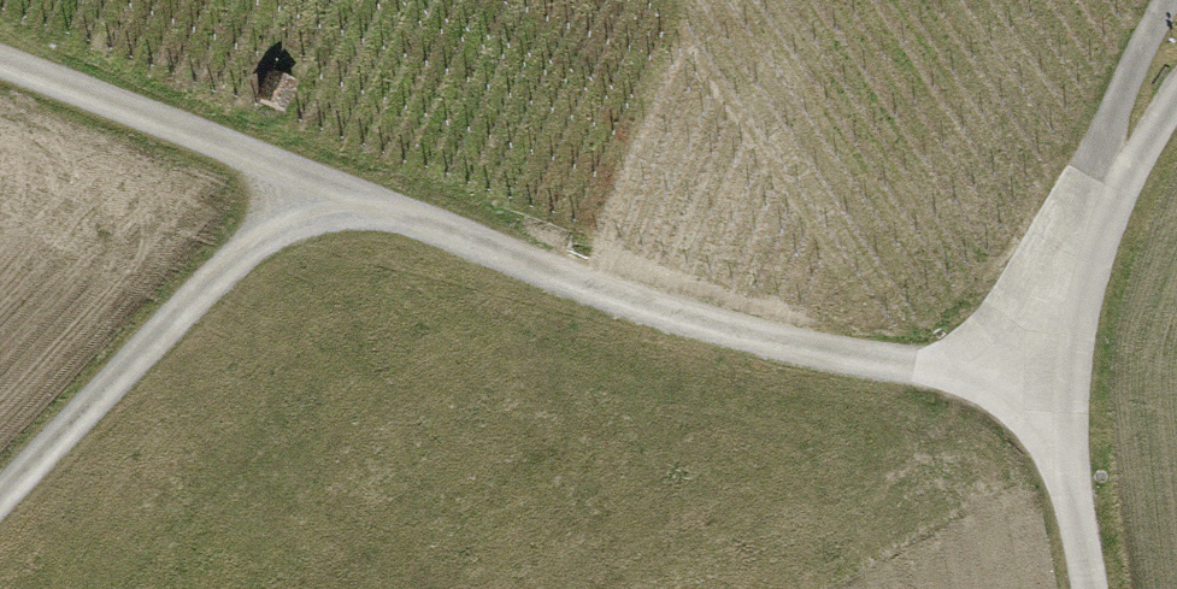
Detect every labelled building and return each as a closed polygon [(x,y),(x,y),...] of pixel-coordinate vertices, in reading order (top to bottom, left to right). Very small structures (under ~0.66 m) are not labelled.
[(294,88),(272,77),(261,98),(283,109),(294,88)]
